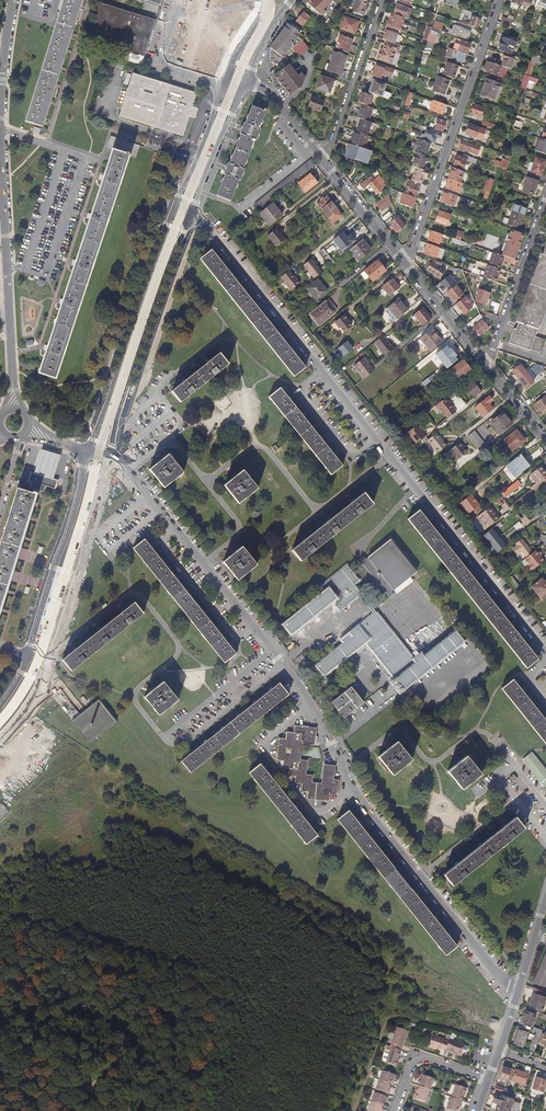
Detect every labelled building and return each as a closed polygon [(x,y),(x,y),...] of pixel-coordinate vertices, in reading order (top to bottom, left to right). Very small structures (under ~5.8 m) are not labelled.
[(70,38),(81,0),(63,0),(50,43),(25,122),(42,127),(70,38)] [(156,17),(102,0),(101,0),(100,3),(155,20),(156,17)] [(160,5),(159,7),(156,17),(155,20),(152,31),(155,32),(165,0),(162,0),(160,5)] [(332,1),(331,0),(311,0),(308,3),(319,14),(323,15),(326,12),(324,9),(332,1)] [(353,12),(363,15),(368,1),(365,0),(357,0),(353,12)] [(155,20),(100,3),(98,11),(89,40),(94,41),(94,43),(102,46),(102,44),(123,51),(122,55),(135,59),(136,55),(144,57),(152,31),(155,20)] [(398,4),(395,14),(404,18),(412,21),(416,10),(398,4)] [(311,19),(314,16),(308,10),(298,18),(303,24),(309,18),(311,19)] [(391,13),(387,26),(390,27),(400,31),(404,18),(395,14),(391,13)] [(440,30),(444,17),(436,14),(434,22),(432,28),(438,30),(440,30)] [(462,20),(461,23),(468,26),(469,25),(474,27),(474,26),(478,27),(481,20),(477,19),(478,17),(472,15),(469,23),(462,20)] [(357,22),(344,17),(340,28),(354,33),(357,22)] [(512,21),(501,17),(499,22),(510,26),(512,21)] [(427,20),(425,25),(432,28),(434,22),(427,20)] [(293,47),(299,56),(309,47),(303,38),(298,35),(301,32),(289,23),(287,25),(275,39),(272,42),(271,43),(271,54),(270,60),(277,61),(282,54),(290,45),(293,47)] [(454,26),(451,34),(468,40),(471,32),(454,26)] [(390,27),(386,41),(396,44),(401,31),(400,31),(390,27)] [(434,43),(438,30),(432,28),(429,36),(427,40),(434,43)] [(338,34),(333,47),(347,52),(352,39),(338,34)] [(503,53),(510,55),(513,46),(513,47),(515,43),(503,38),(501,43),(499,42),(497,47),(497,46),(496,50),(503,53)] [(429,56),(434,43),(427,40),(423,53),(429,56)] [(471,43),(461,40),(458,49),(468,53),(471,43)] [(391,64),(395,52),(396,49),(398,50),(400,46),(396,44),(386,41),(382,50),(381,53),(379,53),(377,59),(391,64)] [(466,54),(458,51),(452,49),(449,58),(455,60),(463,63),(466,54)] [(333,51),(326,70),(340,74),(346,56),(333,51)] [(541,53),(539,52),(537,57),(533,56),(530,62),(539,65),(541,58),(540,57),(541,53)] [(509,69),(514,57),(510,55),(503,53),(501,58),(504,59),(501,66),(507,68),(509,69)] [(144,57),(136,55),(135,59),(134,62),(141,65),(144,57)] [(507,68),(501,66),(486,61),(485,66),(486,67),(488,68),(486,72),(498,76),(499,72),(505,74),(507,68)] [(454,79),(458,66),(447,62),(443,75),(454,79)] [(129,67),(116,63),(115,67),(128,71),(129,67)] [(297,75),(289,64),(278,72),(274,76),(290,96),(302,86),(303,77),(300,73),(297,75)] [(392,77),(395,70),(385,66),(384,69),(375,66),(372,75),(380,79),(382,74),(392,77)] [(270,72),(273,76),(274,76),(278,72),(274,68),(270,72)] [(126,73),(123,84),(127,85),(131,74),(126,73)] [(133,74),(119,116),(184,136),(190,117),(195,118),(196,118),(198,109),(198,108),(193,107),(197,93),(133,74)] [(526,75),(521,88),(526,90),(529,81),(530,77),(526,75)] [(336,81),(320,76),(316,88),(331,93),(336,81)] [(433,91),(438,93),(443,95),(448,81),(438,77),(433,91)] [(493,99),(499,84),(485,79),(483,84),(484,85),(481,95),(493,99)] [(373,80),(370,86),(372,87),(370,94),(388,100),(390,94),(384,91),(386,84),(373,80)] [(450,82),(448,81),(443,95),(438,93),(437,95),(443,97),(442,97),(447,99),(448,96),(446,95),(450,82)] [(358,103),(367,106),(371,96),(361,93),(358,103)] [(324,101),(311,97),(308,107),(315,109),(315,110),(320,112),(324,101)] [(441,114),(444,105),(433,101),(430,110),(441,114)] [(367,121),(371,109),(361,105),(357,118),(360,119),(367,121)] [(471,115),(480,118),(484,108),(474,105),(472,109),(471,109),(470,110),(472,111),(471,115)] [(223,185),(218,198),(228,202),(233,189),(235,190),(240,177),(239,176),(254,138),(255,138),(260,125),(259,125),(264,112),(253,108),(249,120),(247,120),(242,133),(243,133),(228,172),(227,172),(222,184),(223,185)] [(366,135),(371,123),(367,121),(360,119),(355,132),(366,135)] [(435,129),(442,131),(445,122),(439,120),(435,129)] [(485,130),(468,124),(465,134),(482,140),(485,130)] [(430,131),(426,142),(430,143),(434,145),(437,137),(440,138),(441,135),(438,134),(430,131)] [(363,149),(368,136),(366,135),(355,132),(353,139),(351,138),(349,144),(363,149)] [(116,138),(111,136),(106,148),(113,150),(129,155),(136,158),(140,146),(121,139),(116,138)] [(539,138),(535,151),(545,155),(545,141),(539,138)] [(425,156),(430,143),(426,142),(419,139),(415,153),(416,153),(425,156)] [(477,156),(480,147),(475,145),(474,148),(461,143),(460,149),(472,153),(471,154),(477,156)] [(368,165),(372,152),(363,149),(349,144),(345,156),(368,165)] [(129,155),(113,150),(39,373),(55,378),(129,155)] [(422,170),(426,157),(425,156),(416,153),(412,166),(415,168),(421,169),(422,170)] [(464,159),(465,155),(458,153),(454,165),(465,169),(466,165),(460,163),(462,158),(464,159)] [(255,204),(260,210),(282,192),(316,165),(311,158),(255,204)] [(508,162),(502,159),(499,167),(505,169),(508,162)] [(539,160),(535,173),(540,175),(545,162),(539,160)] [(420,170),(421,169),(415,168),(411,180),(416,182),(417,180),(421,182),(423,175),(426,176),(427,173),(420,170)] [(454,169),(450,179),(461,183),(465,173),(454,169)] [(318,183),(313,177),(311,174),(299,184),(306,193),(318,183)] [(371,177),(361,185),(363,189),(369,184),(377,193),(379,192),(379,191),(383,187),(380,183),(383,180),(379,176),(374,180),(371,177)] [(489,198),(495,179),(487,176),(483,190),(486,190),(484,197),(489,198)] [(538,181),(527,177),(522,191),(533,195),(538,181)] [(459,194),(463,184),(461,183),(450,179),(449,179),(445,189),(459,194)] [(417,196),(421,184),(416,182),(411,180),(410,180),(405,194),(408,195),(409,194),(417,196)] [(453,206),(456,196),(444,191),(440,202),(453,206)] [(414,204),(416,198),(408,195),(405,194),(404,198),(405,199),(403,205),(414,209),(415,204),(414,204)] [(382,212),(392,204),(391,202),(389,195),(376,205),(382,212)] [(325,214),(335,206),(327,197),(318,204),(325,214)] [(282,215),(273,204),(261,213),(271,225),(282,215)] [(343,216),(335,206),(325,214),(333,224),(343,216)] [(507,225),(507,226),(518,230),(525,209),(514,206),(509,221),(507,225)] [(451,216),(439,212),(435,223),(447,227),(451,216)] [(397,232),(404,226),(397,218),(390,223),(397,232)] [(276,247),(286,240),(277,229),(267,236),(276,247)] [(439,244),(442,235),(431,231),(428,241),(439,244)] [(509,259),(513,260),(517,249),(517,250),(519,246),(520,246),(523,235),(510,231),(501,256),(504,257),(509,259)] [(348,237),(343,232),(333,240),(341,250),(340,252),(342,254),(351,247),(349,246),(355,241),(351,235),(348,237)] [(366,244),(363,240),(350,250),(359,261),(370,252),(365,245),(366,244)] [(437,258),(440,249),(428,244),(425,252),(424,253),(437,258)] [(530,349),(531,348),(541,352),(545,339),(535,335),(538,327),(540,328),(545,312),(545,246),(544,253),(541,252),(517,320),(519,321),(517,328),(514,328),(509,342),(530,349)] [(244,290),(212,249),(200,258),(294,376),(306,367),(271,324),(255,303),(244,290)] [(331,265),(334,263),(323,249),(320,251),(331,265)] [(492,253),(488,265),(495,268),(499,270),(504,257),(501,256),(492,253)] [(322,272),(316,265),(312,259),(303,266),(314,279),(322,272)] [(387,271),(378,260),(361,274),(365,280),(370,276),(373,281),(387,271)] [(440,268),(443,264),(434,261),(432,263),(428,269),(427,270),(440,279),(445,272),(440,268)] [(499,274),(500,270),(499,270),(495,268),(488,265),(487,265),(482,278),(494,282),(497,273),(499,274)] [(297,281),(289,271),(280,278),(291,291),(300,284),(298,281),(297,281)] [(443,292),(456,282),(450,275),(440,284),(442,287),(440,289),(443,292)] [(393,279),(382,287),(389,296),(400,288),(393,279)] [(307,289),(314,298),(319,294),(321,296),(327,291),(318,280),(307,289)] [(458,286),(448,294),(454,303),(465,295),(458,286)] [(486,304),(490,293),(480,289),(476,300),(486,304)] [(386,310),(393,320),(409,308),(401,298),(386,310)] [(456,305),(465,315),(473,309),(464,298),(456,305)] [(319,326),(327,319),(325,317),(332,311),(325,302),(310,314),(319,326)] [(422,325),(431,318),(423,308),(414,315),(422,325)] [(334,314),(332,311),(325,317),(327,319),(334,314)] [(351,327),(348,324),(346,321),(347,320),(343,315),(334,323),(340,329),(341,329),(344,333),(351,327)] [(483,320),(475,327),(481,335),(490,328),(483,320)] [(443,342),(433,329),(421,339),(431,351),(443,342)] [(389,344),(382,336),(374,343),(385,356),(393,349),(389,344)] [(338,348),(344,355),(354,348),(347,340),(338,348)] [(436,355),(447,369),(458,360),(455,357),(449,349),(447,346),(436,355)] [(180,402),(229,364),(220,353),(200,368),(172,391),(180,402)] [(355,366),(365,379),(375,371),(365,358),(355,366)] [(465,358),(451,370),(460,380),(474,369),(465,358)] [(544,372),(541,368),(542,365),(538,363),(532,368),(538,376),(544,372)] [(520,366),(513,371),(515,373),(513,375),(517,380),(519,379),(526,387),(534,381),(521,365),(520,366)] [(476,397),(483,391),(474,379),(467,385),(476,397)] [(310,425),(280,388),(269,396),(331,475),(343,466),(310,425)] [(535,404),(542,412),(545,409),(545,397),(545,396),(535,404)] [(488,397),(478,406),(485,415),(495,407),(488,397)] [(454,408),(446,398),(436,405),(447,419),(456,412),(453,409),(454,408)] [(492,424),(499,433),(512,423),(503,412),(490,423),(491,425),(492,424)] [(425,437),(416,426),(407,433),(416,444),(425,437)] [(512,451),(520,445),(524,442),(526,440),(518,430),(504,440),(512,451)] [(478,448),(485,443),(475,431),(468,436),(478,448)] [(438,454),(447,446),(437,433),(427,441),(438,454)] [(467,452),(460,443),(451,450),(459,459),(467,452)] [(35,472),(54,479),(57,469),(59,461),(61,455),(42,449),(40,456),(37,463),(35,472)] [(525,459),(530,466),(532,464),(523,453),(516,458),(520,462),(525,459)] [(164,488),(183,472),(169,454),(150,469),(164,488)] [(520,462),(516,458),(502,470),(511,481),(530,466),(525,459),(520,462)] [(537,478),(542,483),(545,480),(545,472),(541,467),(533,473),(537,478)] [(239,504),(258,488),(243,470),(224,485),(239,504)] [(59,480),(54,479),(35,472),(31,471),(28,481),(30,481),(33,482),(31,488),(43,492),(45,485),(55,488),(55,489),(56,489),(59,480)] [(502,493),(505,498),(521,485),(518,481),(502,493)] [(2,542),(0,548),(0,611),(36,494),(19,488),(2,542)] [(364,493),(292,550),(301,561),(373,504),(364,493)] [(461,502),(472,516),(482,508),(471,494),(461,502)] [(485,530),(501,518),(497,514),(496,515),(490,507),(476,518),(485,530)] [(421,512),(420,510),(408,519),(429,545),(443,563),(474,602),(485,616),(499,633),(519,658),(527,668),(539,659),(499,609),(480,586),(472,576),(468,570),(455,554),(432,525),(421,512)] [(493,528),(484,535),(498,552),(507,545),(505,541),(504,542),(500,537),(500,536),(498,533),(497,533),(493,528)] [(520,553),(525,559),(534,552),(522,538),(514,545),(515,546),(511,549),(516,556),(520,553)] [(225,663),(236,654),(182,585),(145,539),(133,548),(145,563),(191,621),(205,638),(225,663)] [(360,560),(389,598),(394,594),(392,592),(395,590),(397,593),(413,581),(410,577),(416,573),(390,540),(368,557),(366,555),(360,560)] [(238,580),(257,565),(242,546),(223,562),(238,580)] [(534,569),(545,560),(541,555),(542,554),(540,551),(538,552),(536,550),(534,552),(525,559),(534,569)] [(352,586),(354,584),(359,580),(347,565),(328,581),(321,587),(324,592),(283,625),(291,634),(332,601),(340,610),(359,595),(352,586)] [(533,585),(542,595),(545,592),(545,580),(543,577),(533,585)] [(515,579),(511,582),(518,590),(521,587),(515,579)] [(352,586),(359,595),(374,614),(411,661),(413,659),(407,651),(368,602),(357,588),(354,584),(352,586)] [(63,659),(71,671),(143,613),(134,602),(63,659)] [(421,653),(413,659),(411,661),(374,614),(365,621),(355,629),(341,640),(344,643),(337,649),(315,667),(318,671),(314,675),(322,685),(328,680),(324,676),(333,668),(366,643),(395,680),(392,682),(400,692),(403,689),(429,669),(439,661),(464,641),(456,631),(424,657),(421,653)] [(513,679),(502,688),(522,714),(528,721),(537,732),(545,744),(545,721),(513,679)] [(145,696),(159,715),(178,700),(164,681),(145,696)] [(279,683),(181,761),(191,773),(289,694),(279,683)] [(344,718),(364,702),(351,687),(332,702),(344,718)] [(90,743),(116,722),(99,700),(72,720),(90,743)] [(314,742),(315,728),(295,726),(294,733),(287,732),(286,739),(279,738),(277,760),(284,761),(283,768),(290,769),(289,775),(296,776),(295,783),(302,784),(301,791),(308,792),(308,799),(330,801),(330,794),(337,795),(339,780),(331,779),(332,765),(325,765),(322,785),(308,784),(309,777),(302,776),(303,762),(297,761),(299,740),(314,742)] [(393,775),(412,760),(397,741),(378,756),(393,775)] [(545,788),(545,787),(545,770),(532,752),(522,759),(545,788)] [(463,789),(482,774),(467,755),(448,771),(463,789)] [(261,764),(249,773),(252,776),(306,844),(318,835),(299,811),(261,764)] [(446,955),(458,946),(349,810),(338,819),(366,855),(446,955)] [(444,874),(453,886),(525,828),(516,817),(444,874)] [(534,983),(545,987),(545,985),(545,954),(534,983)] [(545,1001),(545,993),(536,989),(531,1006),(543,1010),(545,1001)] [(536,1014),(527,1011),(523,1022),(533,1025),(536,1014)] [(395,1034),(390,1047),(391,1047),(400,1050),(404,1041),(408,1031),(398,1028),(395,1034)] [(519,1029),(514,1043),(523,1046),(528,1032),(519,1029)] [(441,1049),(445,1050),(448,1042),(444,1041),(445,1040),(432,1036),(429,1046),(441,1050),(441,1049)] [(464,1045),(453,1041),(449,1039),(448,1042),(445,1050),(449,1051),(449,1052),(461,1056),(464,1045)] [(397,1061),(401,1051),(400,1050),(391,1047),(385,1063),(396,1066),(398,1062),(397,1061)] [(500,1078),(508,1080),(508,1079),(512,1069),(503,1066),(500,1078)] [(524,1072),(515,1069),(511,1080),(524,1085),(528,1074),(524,1072)] [(382,1070),(379,1080),(390,1084),(392,1078),(394,1078),(395,1075),(382,1070)] [(420,1081),(419,1086),(429,1089),(433,1078),(423,1075),(421,1081),(420,1081)] [(545,1083),(545,1079),(539,1077),(537,1076),(534,1087),(544,1090),(545,1083)] [(390,1084),(379,1080),(375,1089),(388,1094),(390,1090),(388,1089),(390,1084)] [(455,1084),(451,1097),(461,1101),(464,1094),(465,1094),(467,1088),(455,1084)] [(428,1090),(429,1089),(419,1086),(416,1092),(415,1092),(413,1098),(424,1102),(427,1095),(428,1090)] [(375,1092),(371,1101),(383,1105),(385,1099),(386,1100),(388,1096),(375,1092)] [(500,1110),(518,1110),(521,1102),(496,1093),(491,1108),(500,1110)] [(461,1101),(451,1097),(447,1109),(454,1110),(457,1110),(459,1105),(460,1105),(461,1101)] [(371,1101),(368,1110),(370,1110),(382,1110),(381,1110),(383,1105),(371,1101)]
